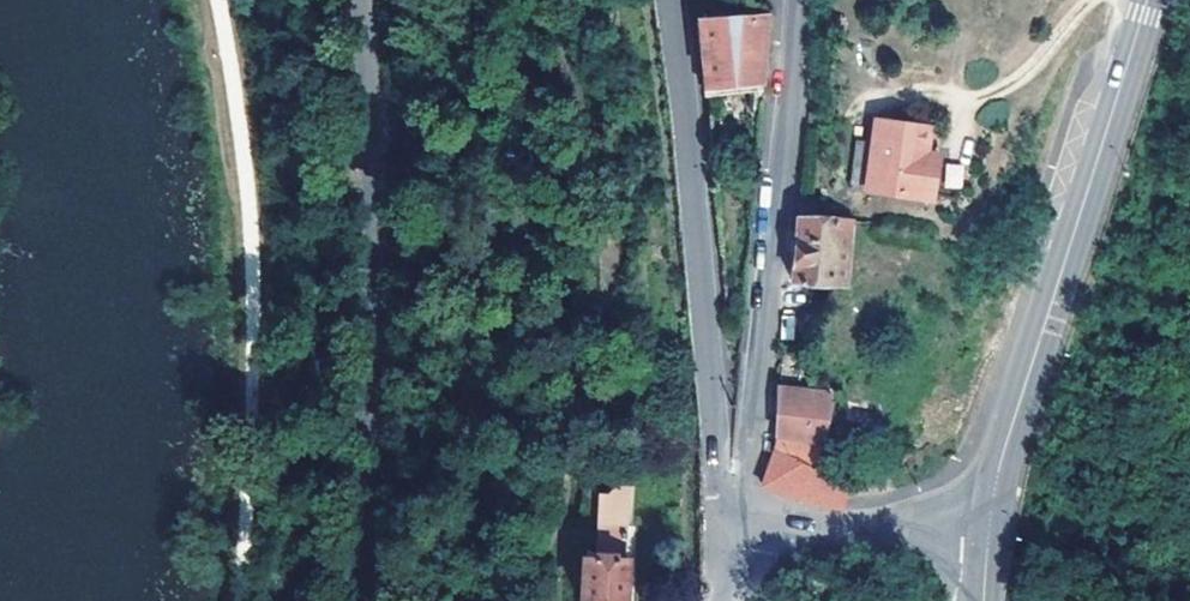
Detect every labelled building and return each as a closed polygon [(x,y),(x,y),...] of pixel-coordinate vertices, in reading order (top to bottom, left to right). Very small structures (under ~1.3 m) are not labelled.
[(765,19),(701,23),(708,103),(738,102),(738,83),(758,80),(765,19)] [(870,149),(863,195),(930,205),(935,169),(923,168),(924,157),(927,134),(874,125),(870,149)] [(847,192),(863,195),(870,149),(854,145),(847,192)] [(937,160),(924,157),(923,168),(935,169),(937,160)] [(944,164),(945,189),(963,188),(962,163),(944,164)] [(829,201),(800,200),(798,218),(828,221),(829,201)] [(828,221),(798,218),(792,285),(821,287),(845,289),(851,224),(828,221)] [(778,386),(776,451),(826,469),(827,458),(829,387),(778,386)] [(762,488),(797,502),(799,497),(839,508),(841,498),(847,476),(826,469),(776,451),(762,488)] [(608,495),(599,495),(596,551),(624,552),(627,486),(617,485),(608,495)] [(581,557),(580,600),(624,600),(626,560),(581,557)]
